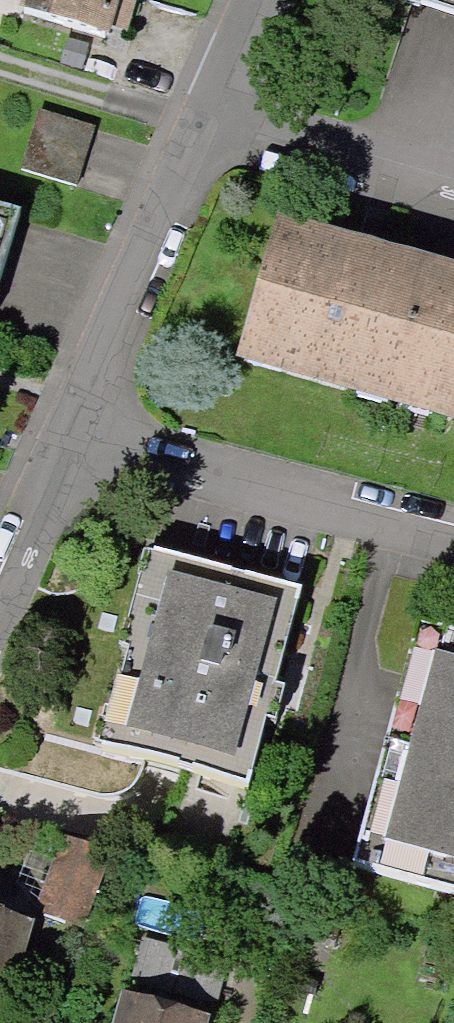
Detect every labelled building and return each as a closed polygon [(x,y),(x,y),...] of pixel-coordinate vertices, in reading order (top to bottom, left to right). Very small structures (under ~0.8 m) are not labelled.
[(28,11),(113,35),(123,0),(31,0),(28,11)] [(405,8),(453,25),(453,0),(408,0),(405,8)] [(0,210),(0,283),(20,216),(0,210)] [(359,248),(282,226),(246,351),(453,410),(453,275),(359,248)] [(141,545),(85,739),(247,791),(299,593),(141,545)] [(419,620),(352,868),(453,895),(453,630),(419,620)] [(62,837),(36,910),(82,927),(108,854),(62,837)] [(0,917),(0,1010),(26,925),(0,917)] [(225,962),(142,941),(132,980),(214,1002),(225,962)] [(128,1001),(122,1022),(202,1022),(203,1021),(128,1001)]
